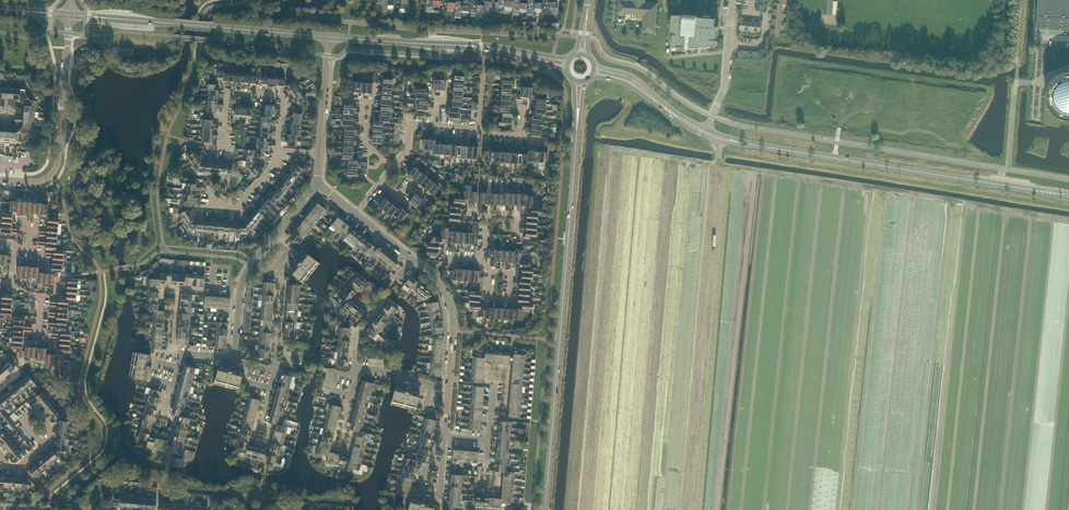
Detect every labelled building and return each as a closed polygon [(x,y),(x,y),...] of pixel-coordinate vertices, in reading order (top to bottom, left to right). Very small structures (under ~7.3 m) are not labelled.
[(377,1),(380,2),(379,6),(380,6),(383,7),(382,12),(387,12),(388,9),(388,4),(388,3),(388,0),(377,0),(377,1)] [(388,9),(394,9),(394,11),(399,12),(399,8),(400,3),(400,0),(388,0),(388,3),(388,4),(388,9)] [(399,8),(406,8),(405,11),(410,11),(410,12),(414,13),(415,4),(411,4),(411,0),(400,0),(400,3),(399,8)] [(425,12),(432,12),(440,13),(440,6),(441,0),(435,0),(426,0),(425,12)] [(449,0),(441,0),(440,6),(440,13),(439,14),(447,14),(447,8),(455,8),(455,3),(455,2),(449,2),(449,0)] [(507,0),(498,0),(498,2),(495,2),(494,9),(497,10),(497,12),(505,12),(505,6),(512,6),(513,6),(513,1),(507,0)] [(521,0),(517,0),(513,0),(513,1),(513,6),(512,6),(512,14),(519,15),(520,8),(527,9),(528,3),(527,3),(521,3),(521,0)] [(536,0),(528,0),(527,3),(528,3),(527,9),(527,14),(534,14),(535,8),(542,8),(542,3),(542,2),(536,2),(536,0)] [(551,0),(543,0),(542,2),(542,3),(542,8),(541,13),(549,14),(549,7),(557,7),(557,2),(551,1),(551,0)] [(618,13),(618,17),(624,17),(626,17),(626,14),(626,13),(633,14),(637,14),(637,21),(643,22),(642,32),(655,33),(655,27),(653,27),(653,26),(655,26),(657,9),(653,9),(654,3),(645,2),(645,0),(633,0),(633,1),(627,0),(619,0),(618,13)] [(684,6),(673,5),(673,9),(672,10),(672,14),(683,15),(683,14),(686,14),(686,7),(686,5),(687,0),(684,0),(684,6)] [(833,0),(824,0),(823,14),(832,15),(833,0)] [(1036,28),(1068,31),(1068,0),(1038,0),(1036,28)] [(492,2),(489,1),(485,1),(485,2),(478,1),(478,2),(470,1),(470,5),(469,11),(469,16),(476,17),(477,10),(484,11),(484,12),(488,12),(489,7),(492,8),(492,2)] [(464,5),(464,3),(455,2),(455,3),(455,8),(454,17),(461,17),(462,10),(469,11),(470,5),(464,5)] [(777,3),(774,3),(773,13),(782,14),(783,4),(777,3)] [(781,23),(782,14),(773,13),(772,22),(781,23)] [(672,14),(670,36),(676,36),(676,38),(673,38),(672,51),(672,49),(676,49),(676,50),(685,51),(685,47),(689,47),(690,47),(693,48),(698,49),(698,46),(702,47),(702,48),(707,48),(707,46),(711,46),(711,47),(715,47),(716,35),(717,26),(715,26),(715,21),(715,18),(686,15),(686,14),(683,14),(683,15),(672,14)] [(750,31),(751,21),(741,20),(740,30),(750,31)] [(760,32),(761,22),(751,21),(750,31),(760,32)] [(780,33),(781,23),(772,22),(771,33),(776,33),(780,33)] [(769,52),(769,51),(763,48),(758,52),(760,59),(761,58),(762,58),(763,58),(764,57),(765,57),(766,56),(767,55),(768,54),(768,53),(769,52)] [(86,51),(83,51),(83,52),(79,52),(75,56),(75,61),(78,65),(83,66),(88,62),(88,57),(86,54),(87,53),(86,51)] [(218,69),(215,69),(214,74),(210,73),(210,78),(214,78),(221,79),(221,82),(223,82),(224,69),(218,69)] [(1066,71),(1062,72),(1058,74),(1054,77),(1051,80),(1048,84),(1046,88),(1046,93),(1045,95),(1046,99),(1047,103),(1049,107),(1051,111),(1054,114),(1058,116),(1061,118),(1065,119),(1068,119),(1068,71),(1066,71)] [(259,79),(260,72),(257,72),(256,75),(251,74),(250,87),(252,87),(252,84),(256,85),(256,79),(259,79)] [(263,75),(263,73),(260,72),(259,79),(262,79),(262,85),(265,86),(265,88),(267,89),(268,76),(263,75)] [(380,83),(392,84),(395,84),(396,78),(393,78),(393,75),(384,74),(384,77),(383,77),(383,81),(380,81),(380,83)] [(214,78),(210,78),(209,83),(206,83),(206,89),(209,89),(219,90),(219,88),(216,87),(216,84),(214,84),(214,78)] [(287,91),(298,85),(295,80),(290,84),(289,82),(285,82),(284,85),(287,85),(289,88),(286,89),(287,91)] [(420,88),(421,84),(414,84),(414,87),(417,88),(416,93),(429,94),(429,92),(426,92),(427,88),(420,88)] [(292,95),(301,90),(298,85),(287,91),(284,93),(286,95),(291,92),(292,95)] [(26,94),(26,86),(21,86),(20,88),(20,97),(21,97),(21,98),(20,100),(22,102),(28,97),(26,94)] [(526,99),(527,87),(521,86),(520,94),(518,94),(518,98),(521,98),(521,96),(524,96),(523,99),(526,99)] [(532,94),(532,87),(527,87),(526,99),(528,100),(528,97),(531,97),(531,99),(534,100),(534,95),(532,94)] [(293,101),(304,94),(301,90),(292,95),(294,97),(289,100),(290,102),(293,101)] [(298,104),(302,102),(307,99),(304,94),(293,101),(294,103),(296,101),(298,104)] [(546,98),(547,96),(534,95),(534,100),(536,100),(536,103),(546,104),(546,98)] [(28,97),(22,102),(24,105),(26,103),(26,104),(26,105),(36,106),(38,106),(39,100),(36,100),(34,100),(33,100),(31,100),(28,97)] [(348,103),(348,100),(342,100),(342,103),(344,103),(344,109),(360,110),(360,108),(354,107),(354,104),(348,103)] [(238,103),(233,103),(232,110),(235,110),(235,116),(240,116),(241,106),(238,106),(238,103)] [(514,120),(515,118),(502,117),(502,122),(499,122),(498,125),(505,126),(505,123),(511,123),(512,120),(514,120)] [(33,134),(34,128),(24,127),(24,128),(23,129),(22,128),(20,130),(25,136),(28,133),(33,134)] [(17,134),(15,146),(21,146),(22,138),(25,136),(20,130),(17,132),(18,133),(18,134),(17,134)] [(547,156),(548,146),(542,146),(542,149),(543,149),(543,152),(539,151),(538,161),(544,162),(544,156),(547,156)] [(189,161),(206,152),(204,149),(197,153),(196,151),(195,151),(194,150),(192,151),(193,152),(187,156),(189,161)] [(200,159),(207,155),(206,152),(189,161),(192,165),(193,164),(194,165),(201,161),(200,159)] [(205,163),(203,163),(201,161),(194,165),(194,166),(193,167),(195,171),(196,170),(197,171),(204,172),(205,163)] [(255,164),(255,161),(246,161),(246,168),(247,169),(246,170),(249,173),(250,171),(251,172),(257,165),(255,164)] [(296,163),(294,165),(290,162),(288,164),(301,174),(304,170),(296,163)] [(265,165),(262,163),(259,167),(257,165),(251,172),(252,173),(251,174),(255,177),(265,165)] [(297,179),(301,174),(288,164),(287,167),(291,170),(289,172),(297,179)] [(410,180),(418,170),(414,166),(408,174),(410,176),(408,178),(410,180)] [(357,170),(348,169),(344,169),(344,174),(347,175),(356,176),(356,179),(363,179),(363,174),(357,173),(357,170)] [(416,181),(422,173),(418,170),(410,180),(412,181),(414,179),(416,181)] [(289,172),(287,174),(283,171),(281,173),(294,183),(297,179),(289,172)] [(290,187),(294,183),(281,173),(280,175),(284,179),(282,181),(290,187)] [(419,187),(427,177),(422,173),(416,181),(419,183),(417,185),(419,187)] [(282,181),(280,182),(274,177),(272,180),(287,192),(290,187),(282,181)] [(425,188),(431,180),(427,177),(419,187),(420,188),(422,186),(425,188)] [(283,196),(287,192),(272,180),(270,182),(276,187),(275,189),(283,196)] [(427,194),(435,184),(431,180),(425,188),(427,190),(425,192),(427,194)] [(433,195),(442,184),(437,181),(435,184),(427,194),(429,195),(431,193),(433,195)] [(275,189),(273,191),(267,186),(265,189),(280,200),(283,196),(275,189)] [(471,191),(472,188),(465,188),(465,191),(462,191),(462,195),(465,199),(470,199),(471,191)] [(276,205),(280,200),(265,189),(263,191),(269,196),(268,198),(273,202),(276,205)] [(387,199),(390,195),(386,191),(382,196),(385,198),(381,203),(379,205),(383,209),(389,201),(387,199)] [(415,192),(413,195),(409,191),(407,193),(420,203),(423,199),(415,192)] [(266,197),(265,199),(258,193),(256,196),(271,208),(274,204),(272,203),(273,202),(268,198),(266,197)] [(416,207),(420,203),(407,193),(406,195),(411,199),(408,201),(414,206),(416,207)] [(465,199),(462,195),(457,195),(457,198),(454,197),(454,203),(454,204),(461,204),(464,205),(465,199)] [(268,211),(271,208),(256,196),(254,198),(261,204),(259,205),(266,211),(267,210),(268,211)] [(533,196),(527,196),(526,205),(526,207),(532,207),(535,204),(536,200),(533,199),(533,196)] [(387,212),(397,200),(396,199),(392,203),(389,201),(383,209),(387,212)] [(395,206),(399,201),(397,200),(387,212),(392,216),(394,214),(398,208),(395,206)] [(259,205),(258,207),(251,202),(249,205),(264,216),(267,213),(265,212),(266,211),(259,205)] [(323,215),(327,210),(319,203),(316,206),(315,206),(314,208),(323,215)] [(408,205),(407,205),(406,203),(402,208),(399,206),(398,208),(394,214),(398,217),(408,205)] [(540,208),(540,205),(535,204),(532,207),(531,213),(538,213),(538,214),(542,214),(543,208),(540,208)] [(183,205),(182,205),(182,208),(183,211),(179,214),(182,219),(195,211),(194,209),(189,211),(188,208),(188,206),(183,205)] [(261,220),(264,216),(249,205),(247,207),(254,212),(252,214),(259,220),(260,219),(261,220)] [(406,211),(409,206),(408,205),(398,217),(402,221),(408,213),(406,211)] [(319,220),(323,215),(314,208),(312,210),(313,210),(311,213),(319,220)] [(192,216),(197,213),(195,211),(182,219),(184,223),(185,222),(186,223),(194,218),(192,216)] [(252,214),(250,216),(247,213),(245,215),(257,225),(260,222),(258,221),(259,220),(252,214)] [(315,224),(319,220),(311,213),(309,216),(308,215),(306,217),(315,224)] [(254,229),(257,225),(245,215),(243,217),(247,221),(245,223),(252,228),(253,227),(254,229)] [(311,229),(315,224),(306,217),(304,219),(305,220),(303,223),(311,229)] [(197,220),(195,220),(194,218),(186,223),(186,224),(185,225),(187,229),(189,228),(189,229),(196,230),(197,220)] [(341,219),(340,220),(337,218),(331,225),(336,230),(343,221),(341,219)] [(392,224),(396,227),(400,222),(396,219),(392,224)] [(344,223),(345,222),(343,221),(336,230),(341,233),(347,226),(344,223)] [(251,229),(252,228),(245,223),(244,224),(241,224),(241,233),(248,234),(249,233),(250,234),(253,230),(251,229)] [(307,234),(311,229),(303,223),(301,226),(300,225),(298,227),(304,232),(307,234)] [(351,227),(350,228),(347,226),(341,233),(345,237),(344,238),(344,239),(353,229),(351,227)] [(307,234),(304,232),(298,227),(297,229),(298,230),(295,233),(303,239),(307,234)] [(449,231),(449,228),(443,228),(442,230),(439,230),(439,235),(442,238),(448,239),(449,231)] [(354,231),(355,230),(353,229),(344,239),(345,239),(346,238),(350,241),(357,233),(354,231)] [(329,236),(333,239),(338,232),(333,230),(329,236)] [(472,233),(466,232),(465,243),(471,244),(471,243),(474,244),(474,242),(475,238),(472,238),(472,235),(472,233)] [(299,244),(303,239),(295,233),(293,235),(292,235),(290,237),(299,244)] [(360,235),(360,236),(357,233),(350,241),(354,245),(353,246),(354,247),(362,236),(360,235)] [(442,238),(439,235),(435,234),(434,237),(431,237),(431,243),(439,244),(442,244),(442,238)] [(363,239),(364,238),(362,236),(354,247),(355,247),(356,246),(360,249),(366,241),(363,239)] [(370,243),(369,244),(366,241),(360,249),(364,252),(363,254),(364,254),(372,244),(370,243)] [(377,248),(374,246),(372,244),(364,254),(365,255),(366,254),(370,257),(377,248)] [(377,248),(370,257),(375,261),(375,260),(376,260),(384,250),(384,249),(382,248),(381,249),(378,246),(377,248)] [(438,256),(438,250),(427,249),(427,255),(430,255),(430,258),(436,258),(436,255),(438,256)] [(497,250),(491,249),(488,249),(488,257),(491,258),(490,260),(496,260),(497,250)] [(385,252),(386,251),(384,250),(376,260),(377,259),(382,262),(388,254),(385,252)] [(523,258),(524,253),(524,250),(515,250),(515,251),(514,260),(520,261),(523,258)] [(320,263),(311,256),(306,251),(301,257),(303,258),(301,260),(300,259),(299,260),(297,258),(294,261),(297,263),(296,264),(297,265),(295,267),(294,266),(290,271),(304,283),(320,263)] [(392,256),(391,257),(388,254),(382,262),(386,266),(385,267),(385,268),(394,257),(392,256)] [(395,260),(396,259),(394,257),(385,268),(386,268),(387,267),(392,270),(398,262),(395,260)] [(528,261),(528,258),(523,258),(520,261),(519,267),(522,267),(530,268),(530,267),(531,262),(528,261)] [(377,260),(368,265),(370,268),(379,264),(377,260)] [(459,280),(460,269),(454,268),(454,270),(451,270),(450,276),(453,276),(453,279),(459,280)] [(155,274),(155,278),(160,279),(160,283),(166,283),(167,270),(166,270),(166,272),(161,271),(160,275),(155,274)] [(478,270),(472,270),(471,281),(477,281),(477,279),(477,276),(480,277),(481,271),(478,270)] [(355,271),(349,279),(351,280),(358,286),(361,283),(362,284),(363,282),(361,280),(363,278),(355,271)] [(56,274),(56,272),(55,272),(55,273),(49,273),(48,286),(54,286),(55,276),(58,277),(58,274),(56,274)] [(147,275),(146,284),(148,284),(157,285),(160,285),(160,283),(160,279),(155,278),(155,274),(148,274),(147,275)] [(414,278),(413,279),(410,277),(404,284),(408,288),(407,289),(408,290),(416,280),(414,278)] [(356,289),(358,286),(351,280),(347,284),(346,283),(345,284),(355,292),(357,290),(356,289)] [(417,282),(418,281),(416,280),(408,290),(409,291),(410,289),(414,292),(420,285),(417,282)] [(354,294),(355,292),(345,284),(346,286),(343,290),(351,296),(353,293),(354,294)] [(424,286),(423,287),(420,285),(414,292),(418,296),(417,297),(418,298),(426,288),(424,286)] [(427,290),(428,289),(426,288),(418,298),(419,297),(424,300),(430,293),(427,290)] [(348,299),(351,296),(343,290),(339,294),(338,293),(337,294),(347,302),(349,299),(348,299)] [(353,301),(352,302),(349,299),(347,302),(343,307),(347,311),(346,312),(347,313),(355,302),(353,301)] [(439,305),(438,305),(437,301),(427,303),(428,308),(426,309),(427,310),(439,307),(439,305)] [(356,305),(357,304),(355,302),(347,313),(349,312),(353,315),(359,307),(356,305)] [(398,311),(399,310),(388,302),(387,304),(388,305),(385,308),(393,314),(396,310),(398,311)] [(529,303),(522,302),(522,303),(522,308),(525,312),(529,312),(530,309),(533,309),(533,303),(529,303)] [(480,303),(470,303),(470,309),(473,309),(472,312),(477,312),(481,309),(481,303),(480,303)] [(363,309),(362,310),(359,307),(353,315),(357,319),(356,320),(357,321),(365,310),(363,309)] [(439,310),(440,310),(439,307),(427,310),(427,311),(429,310),(430,316),(439,314),(439,310)] [(390,318),(393,314),(385,308),(383,311),(382,310),(380,312),(391,320),(391,319),(390,318)] [(525,312),(522,308),(516,308),(516,309),(515,318),(521,319),(521,316),(524,316),(525,312)] [(486,310),(481,309),(477,312),(477,317),(479,317),(479,320),(485,320),(486,317),(486,310)] [(390,321),(391,320),(380,312),(379,314),(380,315),(377,318),(385,324),(389,320),(390,321)] [(441,317),(440,317),(439,314),(430,316),(431,321),(429,321),(429,322),(442,320),(441,317)] [(382,328),(385,324),(377,318),(375,320),(374,320),(373,322),(374,323),(383,330),(383,329),(382,328)] [(441,322),(442,322),(442,320),(429,322),(429,323),(431,323),(432,328),(442,326),(441,322)] [(383,330),(374,323),(373,322),(371,324),(372,324),(370,327),(378,334),(381,330),(382,331),(383,330)] [(444,329),(442,330),(442,326),(432,328),(433,333),(431,333),(431,335),(444,332),(444,329)] [(369,327),(365,332),(375,340),(376,340),(376,341),(380,336),(378,334),(374,331),(370,327),(369,327)] [(10,345),(9,348),(12,348),(20,349),(19,352),(22,352),(22,350),(23,350),(24,349),(22,349),(23,343),(13,343),(10,342),(10,345)] [(30,357),(31,346),(25,346),(25,349),(24,349),(23,350),(22,350),(22,352),(23,352),(25,352),(25,356),(30,357)] [(151,354),(133,351),(132,351),(128,376),(139,378),(146,379),(148,372),(146,372),(146,369),(147,369),(148,368),(151,369),(152,365),(148,365),(149,363),(147,363),(148,360),(150,361),(151,354)] [(57,354),(56,364),(61,365),(61,363),(65,364),(66,358),(65,358),(65,355),(63,355),(64,353),(62,353),(62,354),(57,354)] [(9,361),(5,363),(3,360),(1,361),(10,372),(15,368),(9,361)] [(10,372),(1,361),(0,362),(0,363),(2,366),(0,368),(0,369),(6,376),(10,372)] [(194,373),(196,368),(186,365),(185,369),(184,369),(183,371),(196,374),(196,373),(194,373)] [(233,370),(233,366),(230,366),(229,369),(228,369),(228,370),(225,369),(225,367),(219,366),(214,383),(238,390),(243,372),(237,370),(236,372),(233,371),(234,370),(233,370)] [(195,375),(196,374),(183,371),(182,374),(184,374),(183,377),(192,380),(194,375),(195,375)] [(291,381),(293,376),(283,373),(282,377),(281,377),(280,379),(293,383),(293,382),(291,381)] [(32,375),(30,377),(28,374),(23,378),(29,386),(33,383),(35,387),(37,385),(34,382),(37,380),(32,375)] [(191,385),(192,380),(183,377),(182,381),(181,381),(180,383),(193,386),(193,385),(191,385)] [(26,388),(29,386),(23,378),(19,382),(28,393),(29,392),(26,388)] [(292,384),(293,383),(280,379),(279,382),(281,382),(280,386),(289,388),(291,383),(292,384)] [(372,388),(374,383),(364,380),(363,384),(362,384),(361,386),(374,390),(374,389),(372,388)] [(26,394),(28,393),(19,382),(14,386),(20,394),(24,391),(26,394)] [(180,383),(179,386),(180,386),(180,389),(188,392),(189,392),(193,393),(194,387),(193,386),(187,385),(180,383)] [(17,396),(20,394),(14,386),(10,390),(19,401),(20,399),(17,396)] [(278,389),(277,391),(289,395),(290,395),(291,392),(292,390),(292,389),(289,388),(280,386),(279,388),(279,389),(278,389)] [(374,391),(374,390),(361,386),(360,389),(362,389),(361,393),(370,395),(372,390),(374,391)] [(409,390),(410,387),(406,386),(406,389),(404,389),(404,390),(401,389),(402,388),(395,386),(393,392),(390,404),(415,410),(420,392),(413,391),(413,392),(410,392),(410,391),(409,390)] [(161,394),(162,391),(149,388),(149,389),(150,389),(149,394),(159,397),(160,393),(161,394)] [(189,392),(180,389),(179,393),(177,393),(177,395),(189,398),(190,398),(188,397),(189,392)] [(17,402),(19,401),(10,390),(5,394),(11,401),(14,399),(17,402)] [(37,404),(46,396),(42,391),(36,396),(38,399),(35,402),(37,404)] [(289,395),(277,391),(276,394),(277,394),(276,398),(288,401),(289,395)] [(369,400),(370,395),(361,393),(360,396),(359,396),(358,398),(371,402),(371,401),(369,400)] [(8,404),(11,401),(5,394),(1,397),(10,408),(11,407),(8,404)] [(146,394),(144,400),(146,400),(149,401),(158,403),(159,401),(158,401),(159,397),(149,394),(146,394)] [(189,399),(189,398),(177,395),(176,398),(177,398),(176,401),(186,404),(187,399),(189,399)] [(43,406),(50,400),(46,396),(37,404),(38,405),(41,403),(43,406)] [(260,400),(256,399),(247,396),(247,397),(249,398),(247,403),(257,406),(258,402),(259,402),(260,400)] [(10,408),(1,397),(0,398),(0,406),(2,409),(5,406),(8,409),(10,408)] [(286,407),(288,401),(276,398),(275,401),(274,401),(274,403),(286,407)] [(370,403),(371,402),(358,398),(357,401),(358,401),(358,405),(367,407),(369,402),(370,403)] [(44,413),(53,405),(55,404),(51,399),(50,400),(43,406),(46,408),(43,411),(44,413)] [(158,406),(158,403),(146,400),(145,401),(147,401),(146,406),(155,409),(156,405),(158,406)] [(185,409),(186,404),(176,401),(175,405),(174,405),(174,407),(186,411),(186,410),(185,409)] [(327,403),(325,409),(328,410),(338,413),(339,409),(340,409),(341,407),(339,406),(340,403),(332,401),(331,404),(327,403)] [(256,409),(257,406),(247,403),(246,408),(244,408),(244,409),(257,412),(257,409),(256,409)] [(286,408),(286,407),(274,403),(273,406),(274,406),(273,410),(283,412),(284,407),(286,408)] [(51,415),(57,409),(53,405),(44,413),(46,414),(49,412),(51,415)] [(366,412),(367,407),(358,405),(357,408),(355,408),(355,410),(366,413),(367,414),(368,413),(366,412)] [(155,413),(155,409),(146,406),(144,411),(143,411),(142,412),(155,415),(156,413),(155,413)] [(187,411),(186,411),(174,407),(173,410),(174,410),(173,414),(180,415),(183,416),(186,417),(187,411)] [(57,409),(51,415),(55,419),(57,418),(59,419),(61,417),(63,416),(65,414),(60,408),(57,409)] [(256,414),(257,412),(244,409),(244,410),(246,410),(244,415),(254,418),(255,414),(256,414)] [(282,417),(283,412),(273,410),(272,413),(271,413),(271,415),(270,415),(283,419),(283,418),(282,417)] [(337,416),(338,413),(328,410),(327,415),(325,415),(338,419),(338,416),(337,416)] [(367,414),(366,413),(355,410),(354,413),(355,413),(354,417),(364,419),(365,414),(367,415),(367,414)] [(154,418),(155,415),(142,412),(142,413),(144,413),(143,418),(152,421),(153,417),(154,418)] [(183,416),(180,415),(181,416),(180,419),(179,419),(178,421),(191,425),(191,424),(189,423),(191,418),(186,417),(183,416)] [(253,421),(254,418),(244,415),(243,420),(241,420),(241,421),(254,424),(254,421),(253,421)] [(283,420),(283,419),(270,415),(270,418),(271,418),(270,422),(278,424),(280,424),(282,425),(284,420),(283,420)] [(337,421),(338,419),(325,415),(325,416),(327,417),(325,422),(335,425),(336,421),(337,421)] [(65,420),(65,418),(63,416),(61,417),(59,419),(59,420),(59,426),(67,427),(69,427),(70,421),(65,420)] [(363,424),(364,419),(354,417),(353,420),(352,420),(352,422),(362,425),(364,426),(364,425),(363,424)] [(436,420),(425,417),(424,417),(423,418),(425,418),(424,423),(433,426),(434,422),(436,423),(436,420)] [(151,425),(152,421),(143,418),(141,423),(140,423),(139,424),(152,427),(153,425),(151,425)] [(190,426),(191,425),(178,421),(177,424),(179,424),(178,428),(187,430),(189,425),(190,426)] [(253,426),(254,424),(241,421),(241,422),(242,422),(241,427),(251,430),(252,426),(253,426)] [(334,428),(335,425),(325,422),(324,427),(322,427),(322,428),(335,431),(335,428),(334,428)] [(364,426),(362,425),(352,422),(351,425),(352,425),(351,429),(358,431),(358,430),(361,431),(362,426),(364,427),(364,426)] [(433,429),(433,426),(424,423),(422,428),(421,428),(420,429),(433,432),(434,430),(433,429)] [(151,430),(152,427),(139,424),(139,425),(141,425),(139,430),(149,433),(150,429),(151,430)] [(280,424),(278,424),(277,427),(276,427),(275,430),(288,433),(288,432),(286,432),(288,426),(282,425),(280,424)] [(250,433),(251,430),(241,427),(240,432),(238,432),(238,433),(250,436),(251,434),(250,433)] [(186,435),(187,430),(178,428),(177,431),(176,431),(175,433),(188,437),(188,436),(186,435)] [(334,433),(335,431),(322,428),(323,429),(322,434),(332,437),(333,433),(334,433)] [(432,435),(433,432),(420,429),(420,430),(422,430),(421,435),(430,438),(431,434),(432,435)] [(148,437),(149,433),(139,430),(138,436),(136,435),(136,436),(148,440),(149,437),(148,437)] [(287,434),(288,433),(275,430),(274,432),(275,432),(275,436),(284,439),(286,434),(287,434)] [(361,431),(358,430),(358,431),(359,431),(358,434),(357,434),(356,437),(369,440),(369,439),(367,439),(369,433),(361,431)] [(9,438),(11,437),(7,432),(0,438),(0,440),(3,444),(9,438)] [(174,436),(173,439),(174,440),(184,442),(187,443),(189,437),(188,437),(175,433),(174,436)] [(250,438),(250,436),(238,433),(237,434),(239,434),(238,439),(248,442),(249,438),(250,438)] [(331,440),(332,437),(322,434),(321,439),(319,439),(319,440),(331,443),(332,440),(331,440)] [(429,442),(430,438),(421,435),(419,440),(418,440),(417,441),(430,444),(431,442),(429,442)] [(283,444),(284,439),(275,436),(274,440),(272,439),(272,442),(284,445),(285,444),(283,444)] [(152,450),(156,437),(153,437),(153,438),(149,437),(148,440),(146,447),(152,448),(151,450),(152,450)] [(158,439),(158,438),(156,437),(152,450),(153,450),(154,448),(159,450),(161,440),(158,439)] [(368,441),(369,440),(356,437),(355,439),(357,439),(356,443),(365,445),(367,440),(368,441)] [(7,448),(13,443),(9,438),(3,444),(7,448)] [(235,439),(234,445),(234,446),(234,447),(235,448),(241,449),(241,447),(247,448),(248,446),(247,445),(248,442),(238,439),(235,438),(235,439)] [(165,453),(168,441),(165,440),(165,441),(161,440),(159,450),(164,451),(163,453),(165,453)] [(183,447),(184,442),(174,440),(174,443),(172,443),(172,446),(184,449),(185,448),(183,447)] [(331,445),(331,443),(319,440),(319,441),(320,441),(319,446),(329,449),(330,445),(331,445)] [(429,447),(430,444),(417,441),(417,442),(419,442),(417,447),(427,450),(428,446),(429,447)] [(284,446),(284,445),(272,442),(271,444),(272,444),(271,448),(281,451),(282,446),(284,446)] [(10,453),(17,447),(13,443),(7,448),(10,453)] [(364,451),(365,445),(356,443),(355,446),(354,446),(353,449),(366,452),(366,451),(364,451)] [(67,445),(66,445),(57,444),(57,450),(56,451),(58,453),(59,452),(59,450),(65,451),(65,450),(67,451),(67,445)] [(251,459),(254,446),(252,445),(251,446),(248,446),(247,448),(241,447),(241,449),(240,451),(246,452),(245,455),(250,457),(250,458),(251,459)] [(171,448),(170,452),(171,452),(173,453),(173,456),(183,458),(184,455),(181,454),(182,449),(184,450),(184,449),(172,446),(171,448)] [(256,448),(257,447),(254,446),(251,459),(252,459),(252,457),(257,458),(260,449),(256,448)] [(328,452),(329,449),(319,446),(318,451),(316,451),(316,452),(328,455),(329,452),(328,452)] [(14,457),(21,452),(17,447),(10,453),(14,457)] [(426,454),(427,450),(417,447),(416,452),(414,452),(414,453),(427,456),(427,454),(426,454)] [(280,456),(281,451),(271,448),(270,452),(269,451),(269,454),(281,457),(281,456),(280,456)] [(263,462),(266,449),(264,449),(263,450),(260,449),(257,458),(262,460),(262,462),(263,462)] [(365,453),(366,452),(353,449),(352,451),(353,451),(352,455),(362,458),(364,452),(365,453)] [(56,451),(54,452),(52,450),(48,454),(54,462),(59,458),(58,456),(56,454),(58,453),(56,451)] [(332,465),(335,453),(333,452),(332,453),(329,452),(328,455),(326,462),(331,464),(331,465),(332,465)] [(48,454),(45,456),(42,453),(41,455),(50,466),(54,462),(48,454)] [(337,455),(338,454),(335,453),(332,465),(333,466),(333,464),(338,465),(341,456),(337,455)] [(426,459),(427,456),(414,453),(414,454),(415,454),(414,459),(414,460),(416,460),(424,462),(425,459),(426,459)] [(269,454),(267,460),(268,460),(274,462),(277,463),(278,463),(281,464),(281,463),(281,462),(282,457),(281,457),(269,454)] [(41,459),(39,461),(45,469),(50,466),(41,455),(39,456),(41,459)] [(344,469),(347,456),(345,455),(344,457),(341,456),(338,465),(343,467),(343,468),(344,469)] [(361,463),(362,458),(352,455),(352,458),(350,458),(350,461),(362,464),(363,463),(361,463)] [(414,460),(414,459),(406,457),(405,463),(403,462),(403,463),(416,466),(416,464),(415,464),(416,460),(414,460)] [(39,461),(36,464),(33,461),(32,462),(39,472),(41,473),(45,469),(39,461)] [(362,465),(362,464),(350,461),(349,463),(350,463),(349,467),(359,470),(360,464),(362,465)] [(35,476),(39,472),(32,462),(30,464),(32,467),(29,469),(35,476)] [(415,469),(416,466),(403,463),(403,464),(404,465),(403,470),(413,472),(414,469),(415,469)] [(412,476),(413,472),(403,470),(402,475),(400,474),(400,475),(412,478),(413,476),(412,476)] [(412,481),(412,478),(400,475),(400,476),(401,477),(400,482),(410,484),(411,481),(412,481)] [(409,488),(410,484),(400,482),(399,487),(397,486),(397,487),(409,491),(410,488),(409,488)] [(409,493),(409,491),(397,487),(396,488),(398,489),(397,494),(406,496),(407,493),(409,493)] [(426,499),(422,498),(421,501),(420,501),(420,502),(417,501),(417,499),(411,498),(408,509),(434,509),(435,504),(429,502),(428,504),(426,503),(426,502),(425,502),(426,499)]
